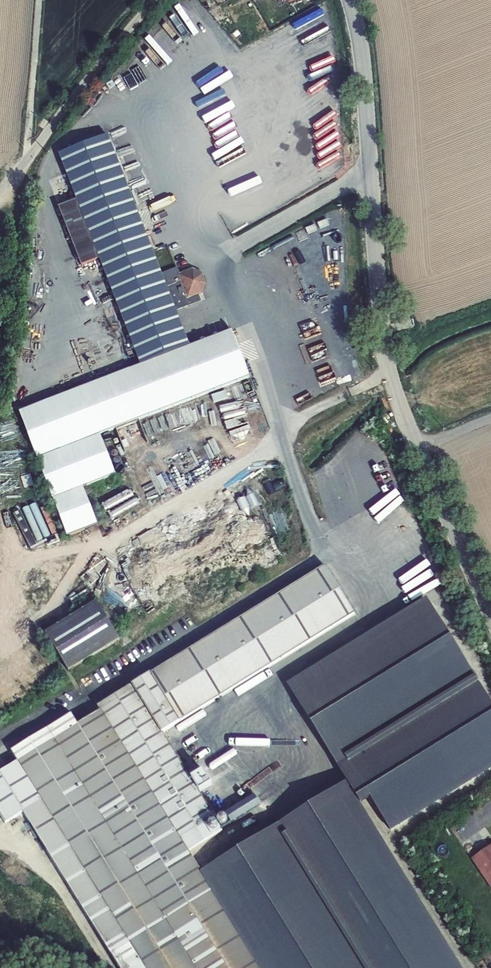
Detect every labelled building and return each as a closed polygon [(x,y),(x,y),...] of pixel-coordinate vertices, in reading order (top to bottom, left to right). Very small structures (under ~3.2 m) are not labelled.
[(115,133),(59,154),(76,198),(58,206),(81,265),(99,257),(141,364),(190,346),(176,310),(201,301),(199,295),(203,294),(207,284),(203,273),(193,268),(180,274),(177,267),(162,274),(152,250),(161,247),(154,228),(145,231),(136,206),(142,203),(134,183),(139,182),(131,164),(121,167),(117,157),(123,155),(115,133)] [(140,365),(19,411),(67,535),(97,524),(83,486),(115,474),(100,434),(250,376),(232,330),(190,346),(141,364),(140,365)] [(32,332),(21,331),(19,348),(30,349),(32,332)] [(374,514),(398,498),(395,493),(370,509),(374,514)] [(0,771),(0,814),(5,823),(23,812),(120,967),(261,967),(201,870),(195,860),(189,851),(201,843),(223,830),(199,791),(212,784),(203,770),(191,777),(163,732),(354,614),(325,566),(97,705),(73,668),(120,639),(97,602),(45,633),(68,671),(69,670),(95,712),(78,723),(17,760),(0,771)] [(284,684),(344,784),(358,806),(368,800),(388,833),(490,770),(490,706),(424,599),(284,684)] [(17,760),(78,723),(71,713),(11,750),(17,760)] [(201,870),(261,967),(459,967),(358,806),(344,784),(201,870)] [(201,843),(189,851),(195,860),(207,853),(201,843)] [(490,888),(490,844),(471,858),(490,888)]
